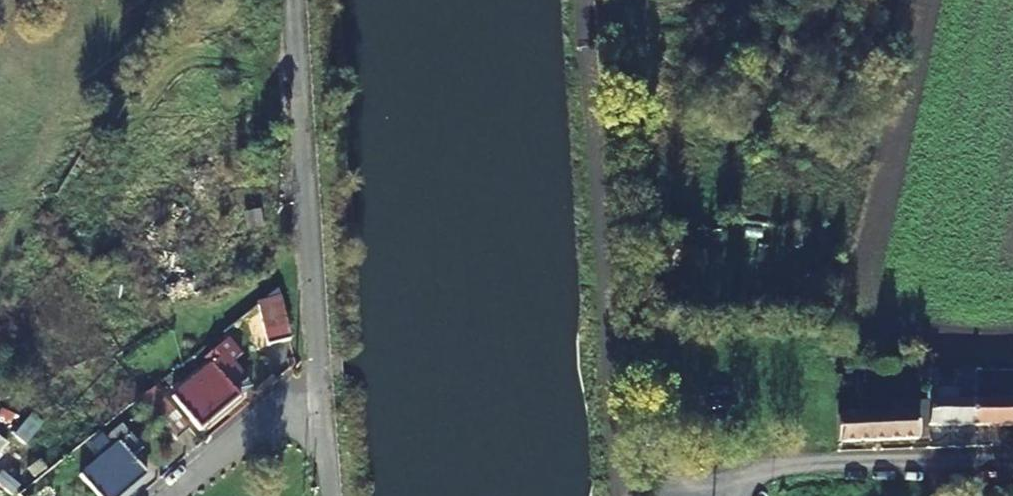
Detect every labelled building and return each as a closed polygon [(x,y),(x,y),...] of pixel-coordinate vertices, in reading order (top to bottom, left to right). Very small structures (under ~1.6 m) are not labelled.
[(291,343),(279,295),(257,310),(268,348),(291,343)] [(209,357),(212,360),(172,394),(199,429),(236,397),(227,384),(237,377),(224,360),(233,352),(224,340),(215,346),(218,350),(209,357)] [(962,365),(963,398),(976,398),(975,371),(975,365),(962,365)] [(983,398),(1012,398),(1012,370),(983,371),(983,398)] [(174,438),(189,426),(158,389),(154,388),(139,401),(149,415),(153,412),(174,438)] [(928,399),(928,425),(944,424),(966,424),(976,424),(976,398),(963,398),(937,398),(928,399)] [(983,398),(976,398),(976,424),(1012,423),(1012,398),(983,398)] [(913,404),(838,406),(839,441),(920,438),(919,414),(914,415),(913,404)] [(32,415),(13,437),(23,446),(42,424),(32,415)] [(929,446),(944,446),(944,424),(928,425),(929,438),(929,446)] [(966,445),(977,445),(976,424),(966,424),(966,445)] [(131,458),(141,450),(127,433),(81,472),(99,495),(115,495),(142,472),(131,458)] [(10,443),(0,435),(0,456),(10,443)]
